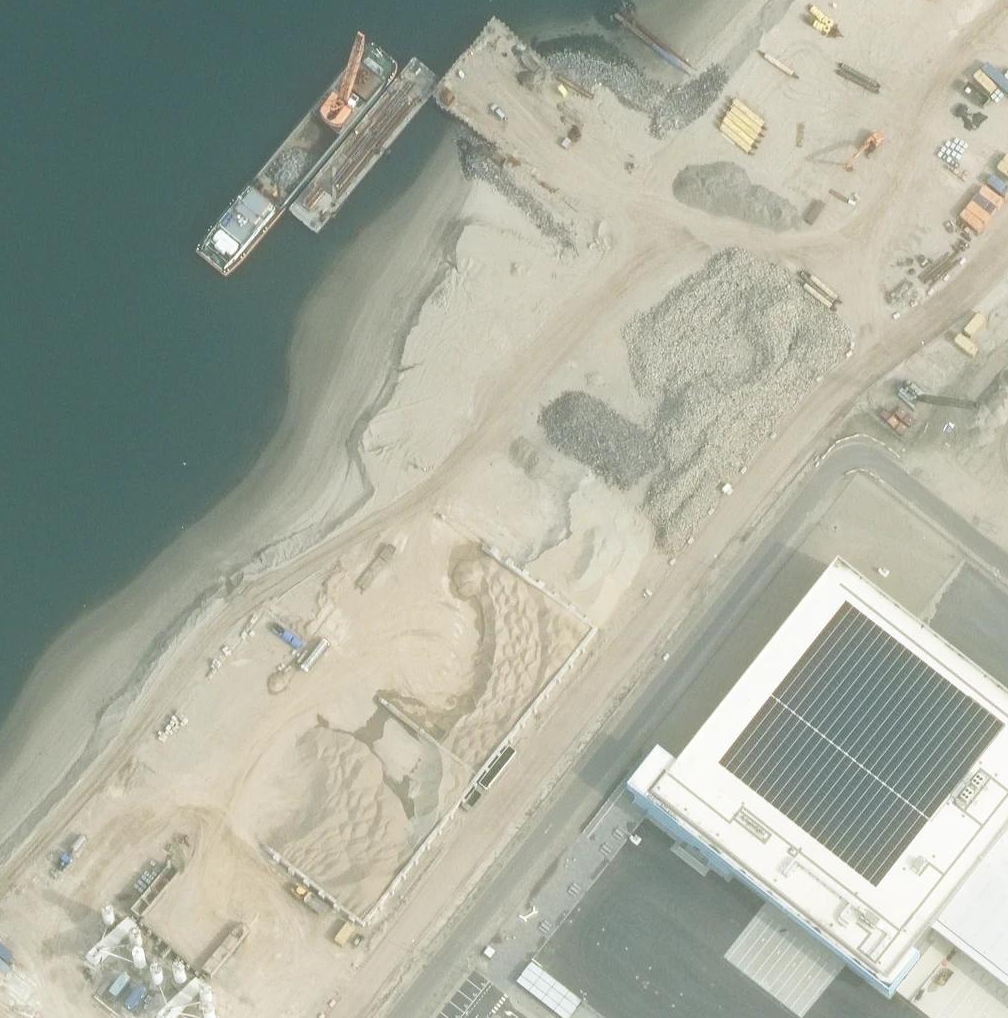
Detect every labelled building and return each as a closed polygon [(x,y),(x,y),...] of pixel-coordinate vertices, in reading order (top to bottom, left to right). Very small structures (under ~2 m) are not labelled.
[(628,796),(635,802),(728,875),(890,1003),(923,961),(917,956),(939,928),(1007,983),(1007,704),(839,570),(681,770),(668,760),(661,754),(628,796)]
